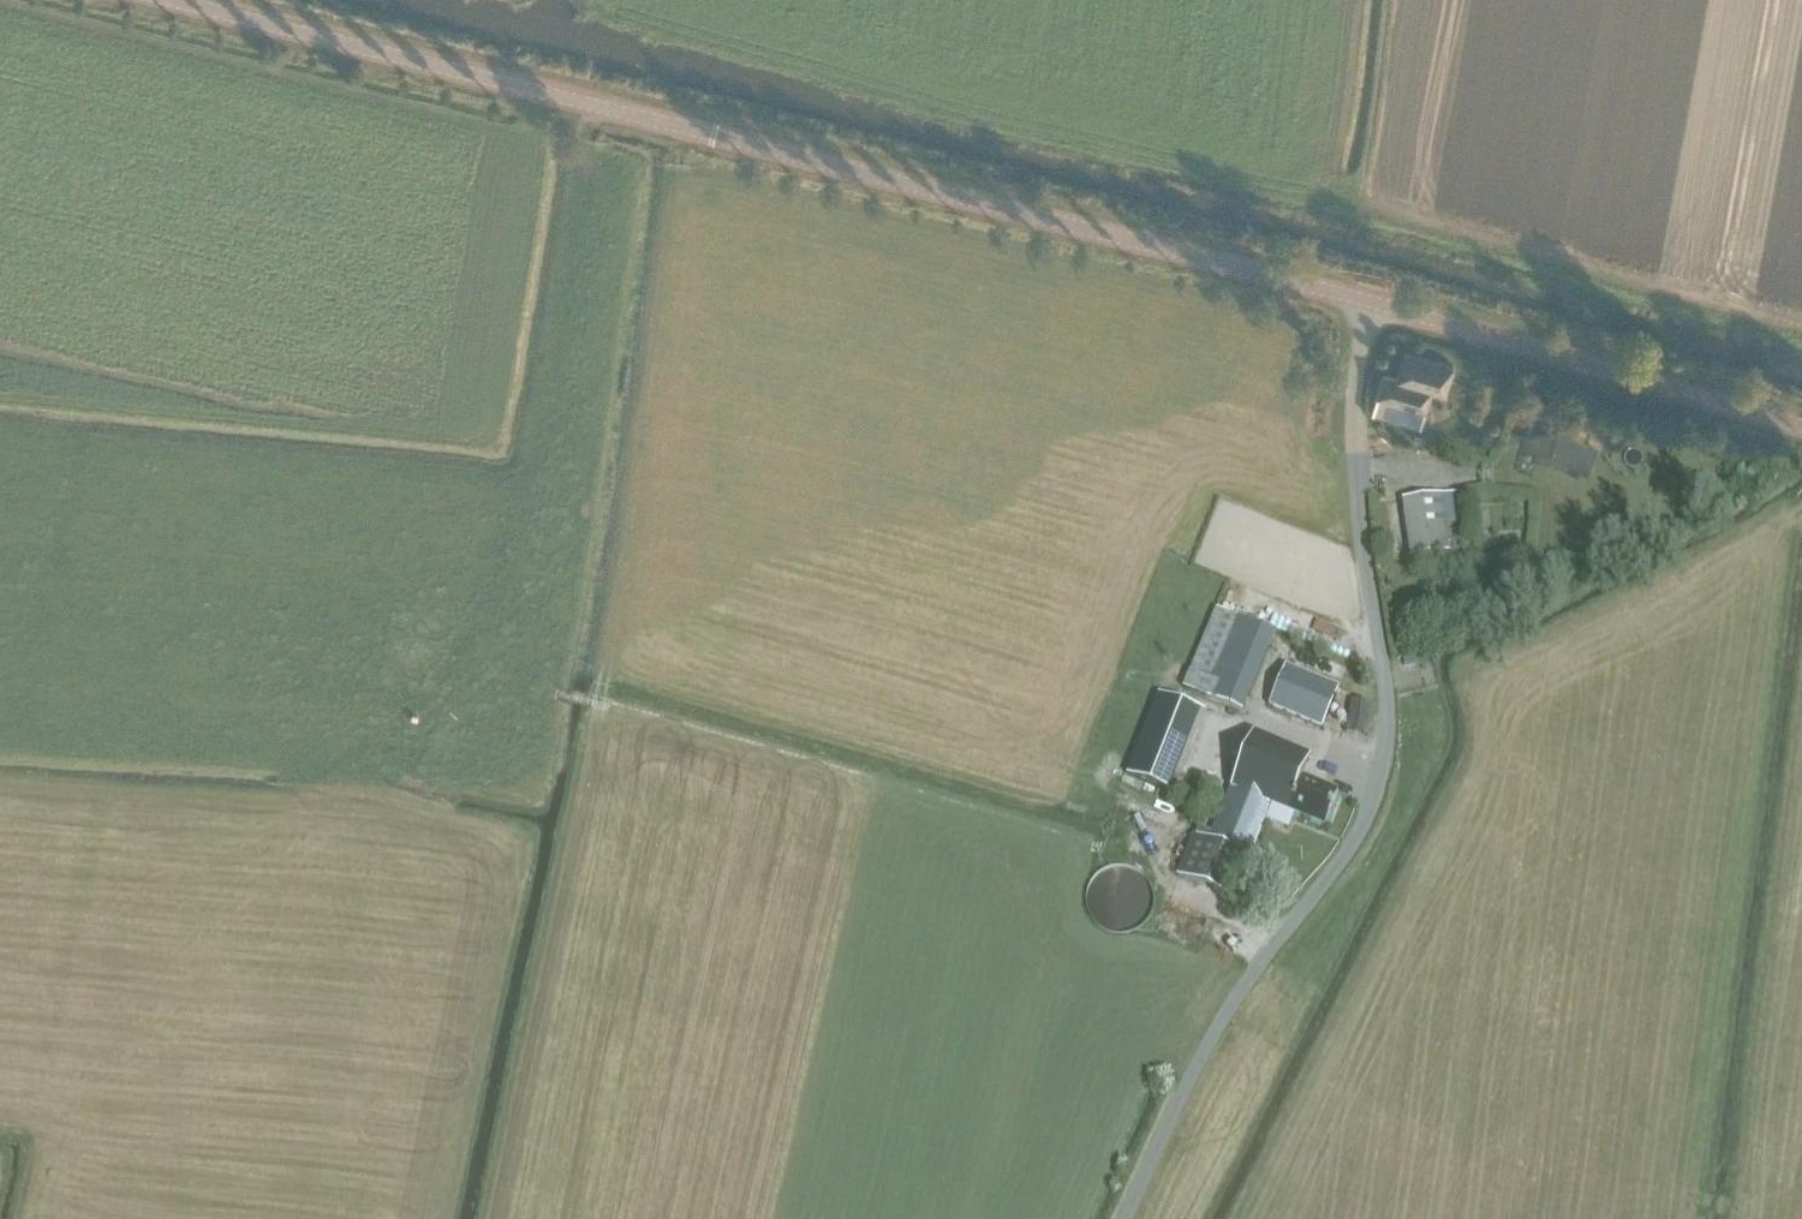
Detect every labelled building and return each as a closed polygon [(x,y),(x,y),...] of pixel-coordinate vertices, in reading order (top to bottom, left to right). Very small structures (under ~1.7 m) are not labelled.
[(1453,363),(1405,349),(1397,376),(1384,372),(1373,411),(1421,424),(1425,411),(1432,387),(1445,391),(1453,363)] [(1529,445),(1591,467),(1597,448),(1593,446),(1600,427),(1542,407),(1529,445)] [(1448,553),(1440,494),(1401,500),(1408,558),(1448,553)] [(1182,687),(1204,696),(1241,712),(1275,632),(1215,607),(1182,687)] [(1339,686),(1285,663),(1266,709),(1320,731),(1339,686)] [(1199,710),(1166,697),(1134,777),(1168,790),(1199,710)] [(1310,754),(1252,731),(1211,832),(1198,827),(1194,835),(1191,833),(1175,874),(1234,898),(1251,857),(1249,856),(1270,804),(1324,826),(1338,791),(1301,776),(1310,754)]
